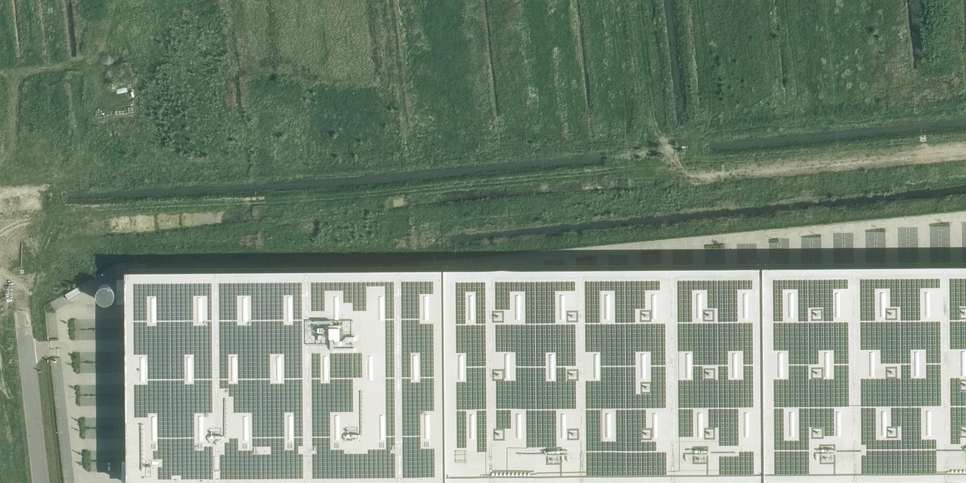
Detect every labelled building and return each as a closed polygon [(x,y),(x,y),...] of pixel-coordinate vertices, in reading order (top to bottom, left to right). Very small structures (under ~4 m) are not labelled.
[(444,266),(446,481),(965,477),(965,262),(444,266)] [(116,278),(116,304),(126,304),(128,482),(231,482),(446,481),(445,481),(444,266),(126,269),(126,278),(116,278)]
